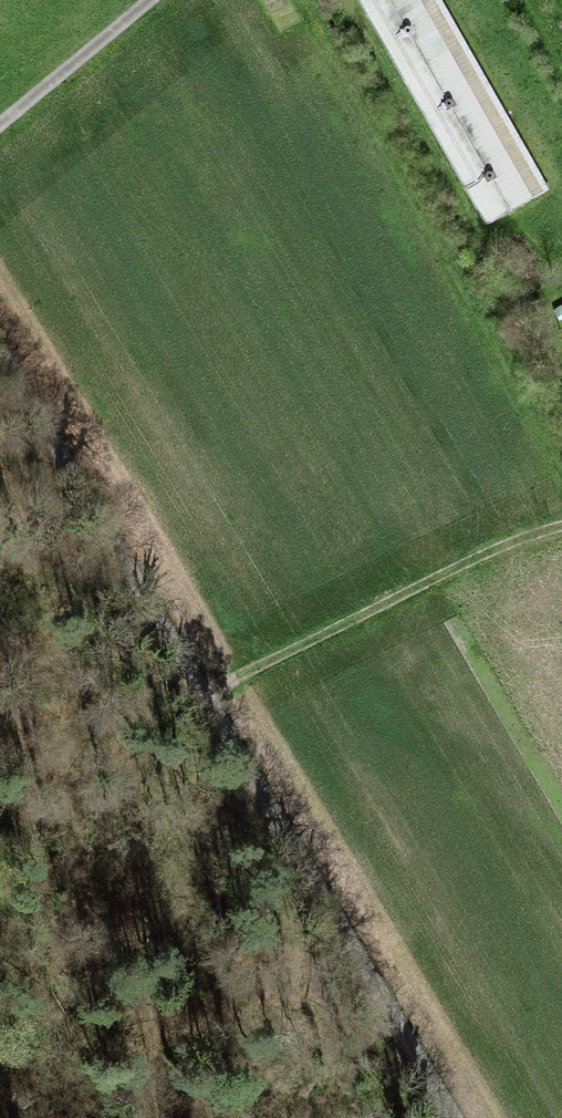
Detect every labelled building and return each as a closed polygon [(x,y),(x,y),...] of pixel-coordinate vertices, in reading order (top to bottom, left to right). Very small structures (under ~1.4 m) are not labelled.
[(490,223),(538,196),(426,0),(362,0),(490,223)]
